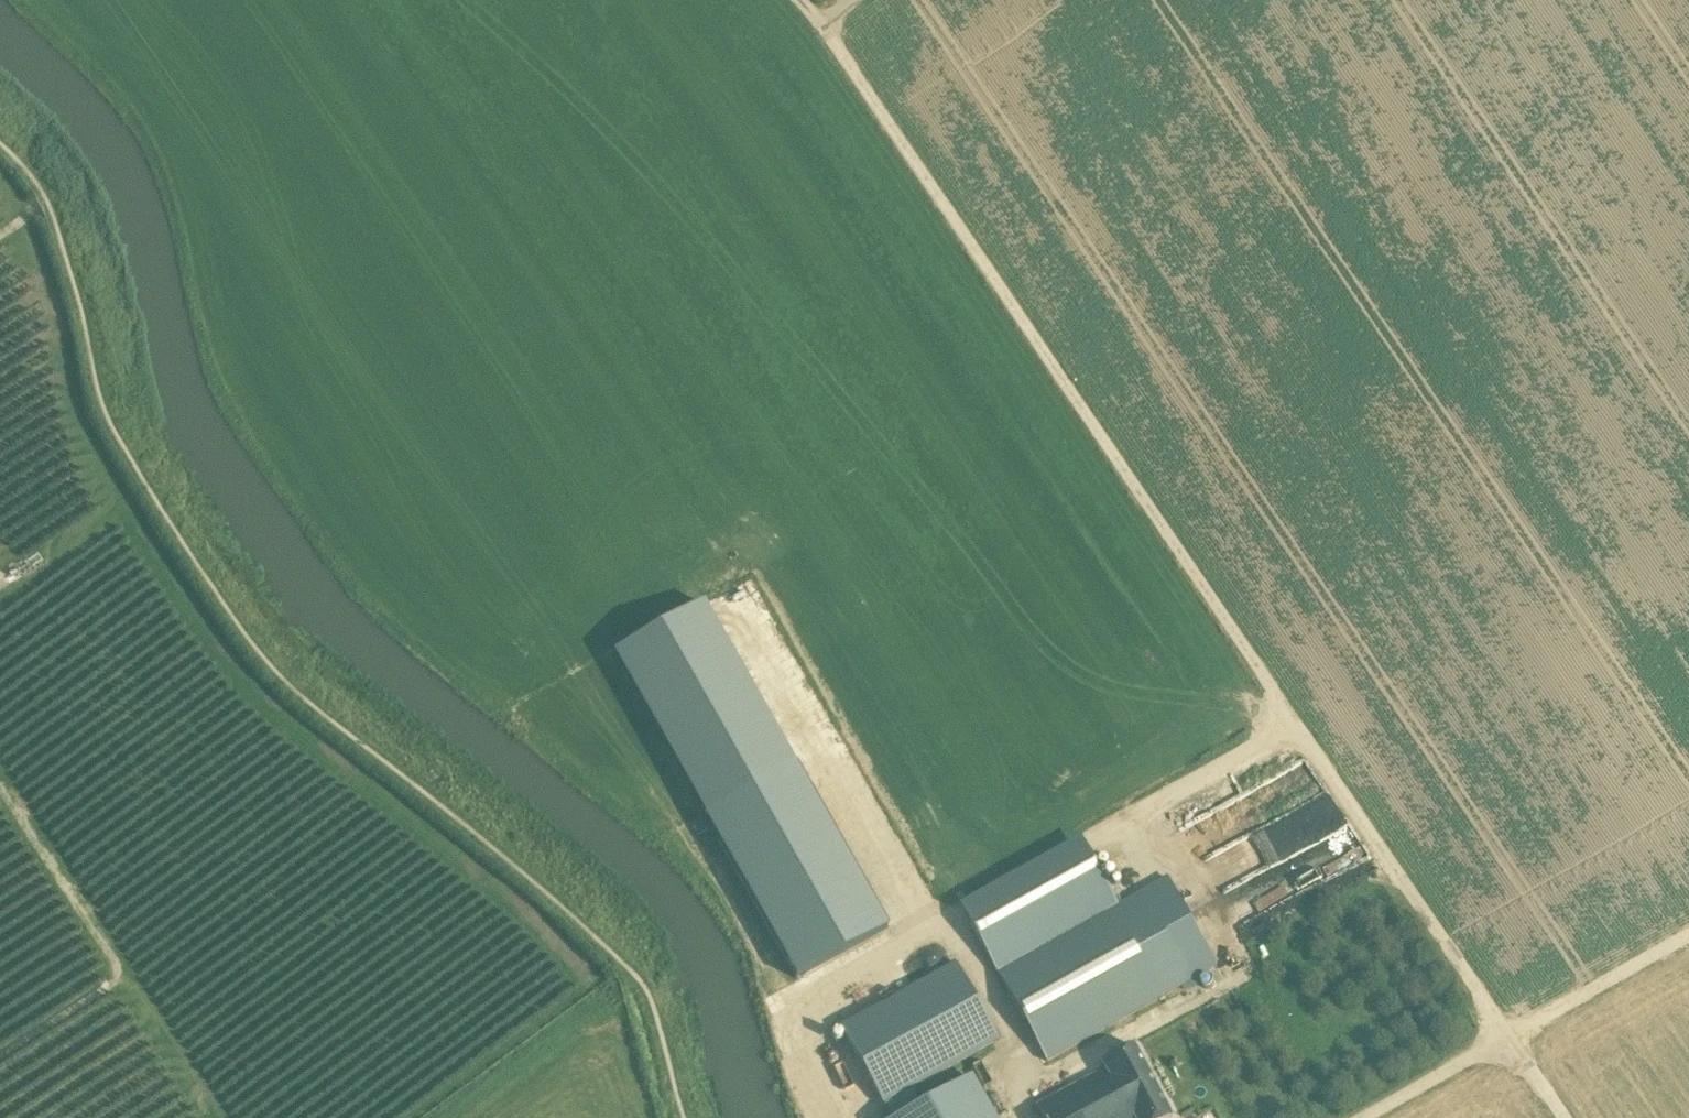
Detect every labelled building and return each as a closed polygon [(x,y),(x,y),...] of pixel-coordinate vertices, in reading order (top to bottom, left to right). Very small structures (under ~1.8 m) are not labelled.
[(970,926),(1047,1062),(1217,967),(1167,877),(1117,906),(1090,859),(970,926)] [(999,1041),(955,964),(955,963),(839,1028),(883,1106),(884,1106),(909,1092),(999,1041)] [(1100,1064),(1102,1069),(1035,1107),(1041,1117),(1172,1117),(1134,1046),(1100,1064)] [(909,1092),(884,1106),(891,1117),(996,1117),(974,1078),(918,1109),(909,1092)]
